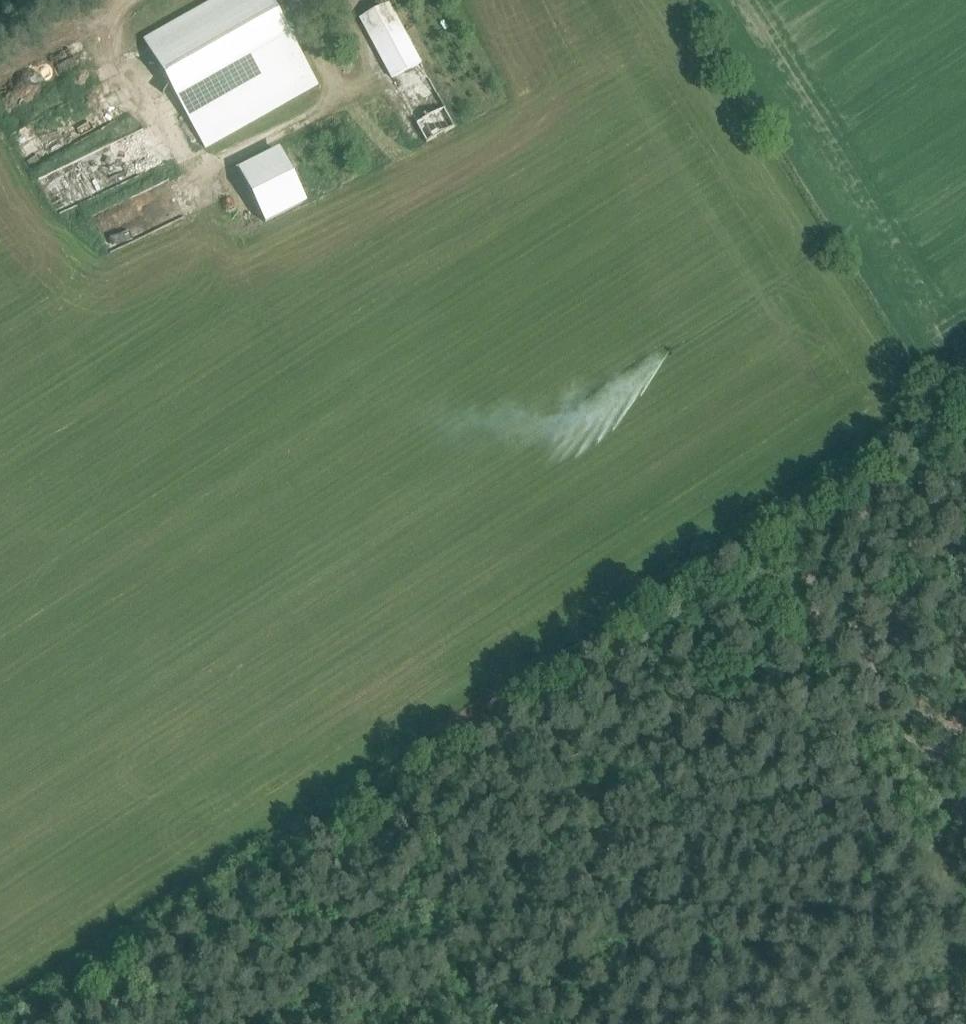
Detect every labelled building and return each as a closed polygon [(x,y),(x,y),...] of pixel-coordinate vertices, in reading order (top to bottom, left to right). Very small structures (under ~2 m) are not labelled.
[(144,40),(150,51),(170,86),(205,148),(319,84),(272,0),(216,0),(144,40)] [(360,18),(426,142),(457,126),(391,1),(360,18)] [(280,147),(238,168),(266,222),(266,223),(308,202),(280,147)]
